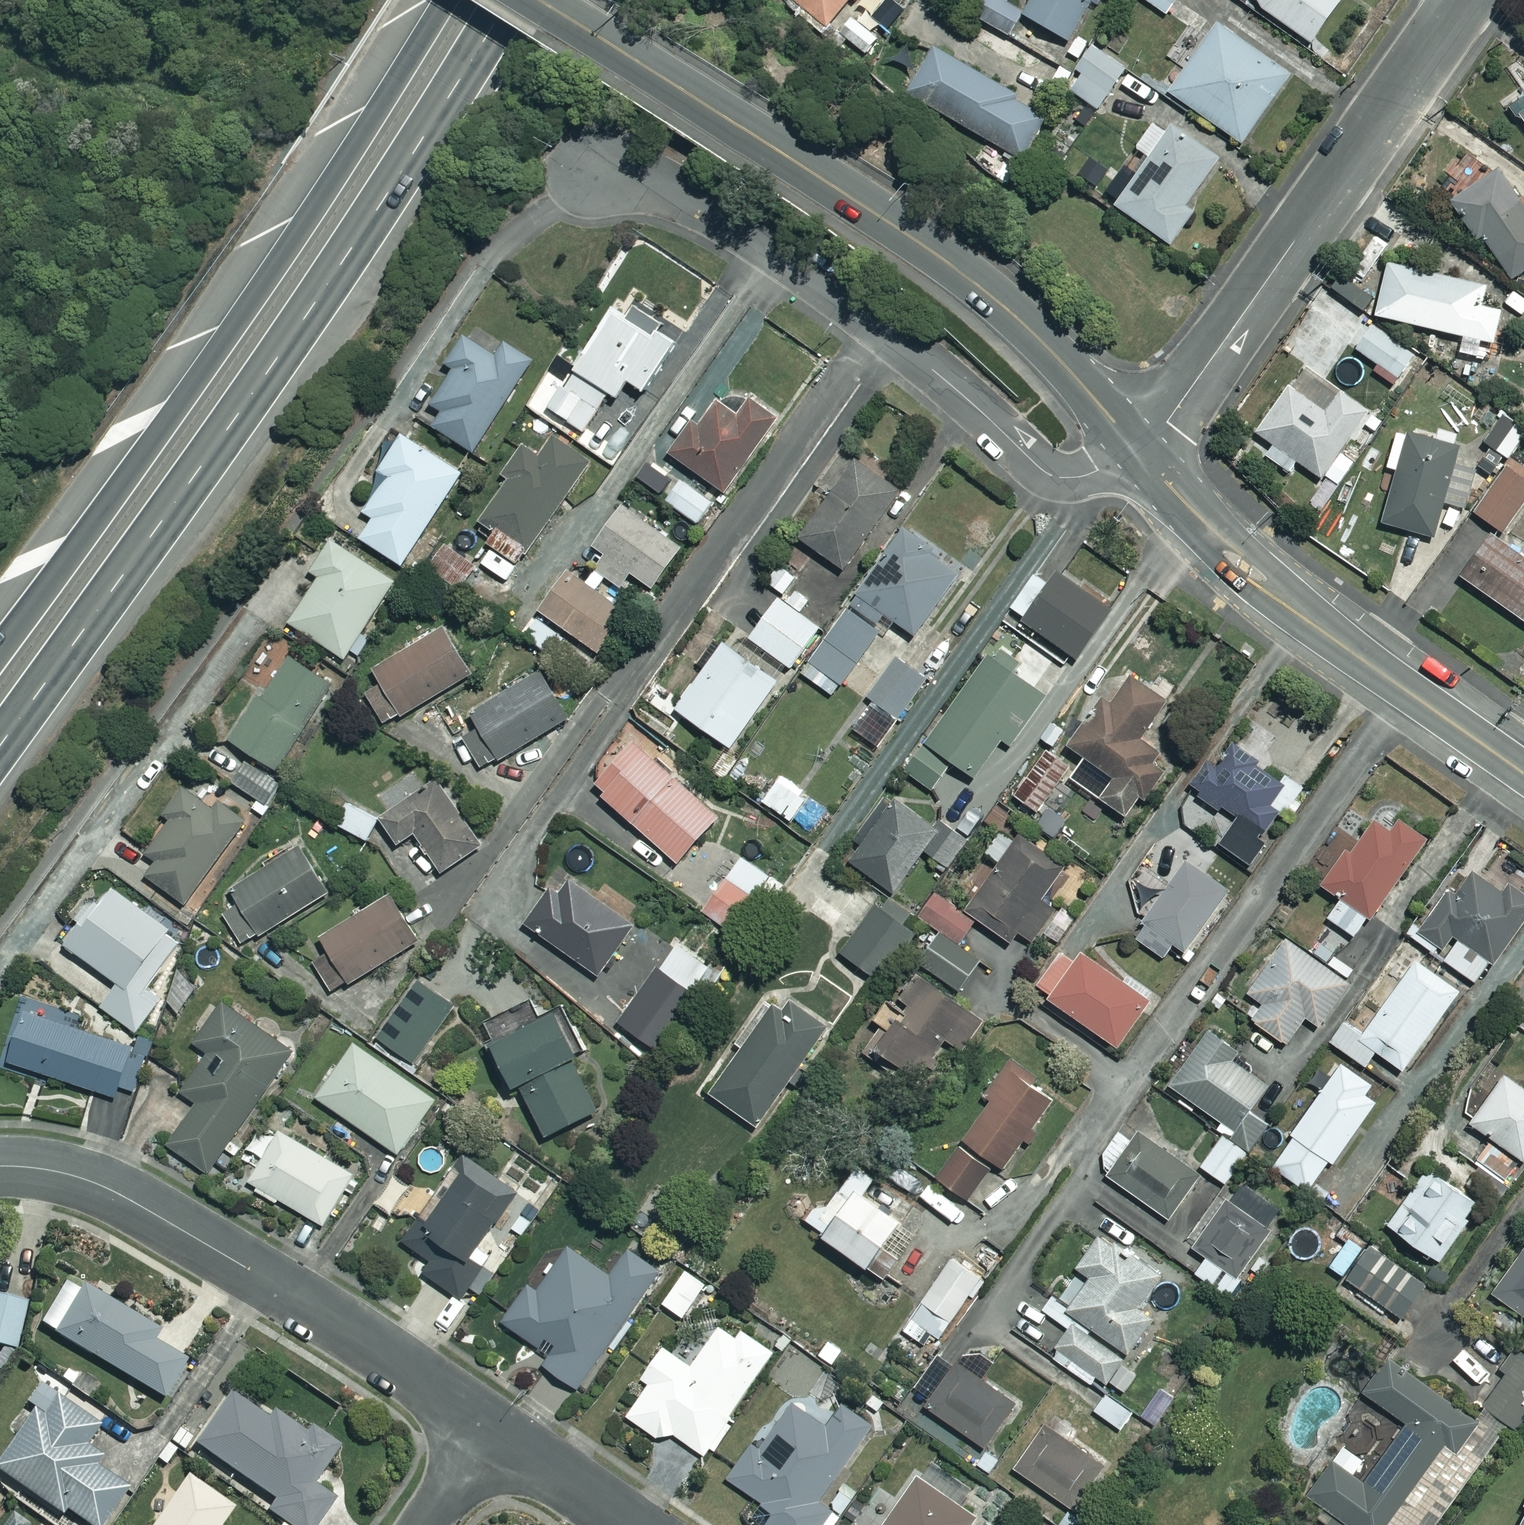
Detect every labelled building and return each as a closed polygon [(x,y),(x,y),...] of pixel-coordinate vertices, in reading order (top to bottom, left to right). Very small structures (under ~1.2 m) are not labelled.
[(824,27),(847,0),(792,0),(824,27)] [(972,14),(1008,35),(1021,12),(1022,10),(1006,0),(979,0),(972,14)] [(1022,10),(1021,12),(1068,39),(1090,0),(1028,0),(1022,10)] [(1165,14),(1175,0),(1146,0),(1165,14)] [(1261,7),(1309,40),(1338,0),(1257,0),(1261,7)] [(876,36),(850,16),(838,31),(864,51),(876,36)] [(1293,80),(1220,30),(1190,74),(1177,65),(1161,88),(1246,147),(1293,80)] [(1129,73),(1100,51),(1070,90),(1099,113),(1129,73)] [(1050,119),(937,52),(910,96),(1024,163),(1050,119)] [(1515,111),(1523,123),(1523,104),(1515,111)] [(1218,166),(1159,124),(1139,153),(1153,163),(1119,211),(1173,248),(1197,214),(1188,209),(1218,166)] [(1115,157),(1107,149),(1080,175),(1100,196),(1117,179),(1105,167),(1115,157)] [(1501,175),(1456,206),(1482,244),(1487,241),(1515,282),(1523,275),(1523,208),(1501,175)] [(1380,321),(1464,340),(1460,357),(1485,362),(1489,346),(1498,348),(1506,316),(1476,309),(1481,288),(1392,267),(1380,321)] [(666,328),(640,309),(629,324),(620,317),(551,411),(584,435),(612,397),(620,403),(632,386),(647,397),(680,352),(659,337),(666,328)] [(1418,359),(1376,329),(1359,353),(1401,383),(1418,359)] [(499,362),(466,341),(449,369),(457,374),(434,409),(446,416),(436,432),(477,457),(535,365),(508,348),(499,362)] [(1372,416),(1308,370),(1259,437),(1276,449),(1269,459),(1292,476),(1300,465),(1324,482),(1372,416)] [(781,423),(752,402),(741,418),(721,404),(715,413),(708,408),(672,458),(728,497),(781,423)] [(1507,419),(1487,445),(1511,463),(1523,445),(1523,432),(1507,419)] [(1462,452),(1400,434),(1375,524),(1436,542),(1462,452)] [(465,476),(405,439),(382,475),(390,480),(367,517),(376,523),(364,543),(405,570),(465,476)] [(592,469),(555,442),(541,462),(525,451),(505,480),(512,485),(482,526),(499,538),(491,548),(520,569),(592,469)] [(1515,464),(1477,517),(1504,536),(1523,509),(1523,471),(1515,464)] [(904,500),(857,467),(802,543),(850,577),(904,500)] [(716,506),(684,483),(669,505),(701,528),(716,506)] [(687,553),(628,509),(597,551),(609,560),(599,573),(624,592),(635,578),(656,594),(687,553)] [(966,575),(907,534),(856,608),(882,626),(887,620),(919,642),(966,575)] [(1495,539),(1464,582),(1523,625),(1523,559),(1495,539)] [(398,585),(334,543),(313,576),(322,582),(293,627),(348,663),(398,585)] [(481,570),(448,549),(432,575),(465,596),(481,570)] [(799,578),(782,566),(769,585),(786,597),(799,578)] [(631,618),(572,575),(543,616),(601,658),(631,618)] [(1051,591),(1036,581),(1011,615),(1079,663),(1113,615),(1061,578),(1051,591)] [(823,633),(781,603),(753,645),(795,674),(823,633)] [(881,636),(849,614),(804,677),(837,700),(881,636)] [(473,676),(446,631),(376,674),(384,686),(368,696),(387,729),(473,676)] [(780,687),(719,643),(702,666),(709,671),(678,714),(732,753),(780,687)] [(929,745),(956,766),(976,782),(1003,748),(1007,751),(1046,703),(1016,679),(1024,669),(1003,652),(929,745)] [(336,690),(292,662),(265,703),(261,700),(232,745),(281,776),(336,690)] [(928,684),(898,663),(871,702),(883,710),(847,762),(866,775),(928,684)] [(574,719),(546,674),(474,718),(482,731),(465,741),(484,773),(574,719)] [(1170,708),(1134,682),(1114,710),(1106,704),(1071,751),(1117,785),(1103,804),(1129,824),(1171,767),(1142,746),(1170,708)] [(1275,736),(1250,721),(1239,738),(1265,753),(1275,736)] [(632,728),(595,770),(606,779),(595,792),(681,868),(721,823),(640,751),(648,742),(632,728)] [(956,766),(929,745),(907,773),(934,794),(956,766)] [(1287,791),(1226,747),(1193,791),(1239,825),(1222,849),(1250,869),(1282,824),(1270,815),(1287,791)] [(1079,776),(1048,752),(1013,797),(1045,821),(1079,776)] [(283,786),(248,766),(236,788),(263,804),(258,814),(265,818),(283,786)] [(485,849),(438,783),(382,822),(401,850),(418,838),(451,885),(470,871),(464,863),(485,849)] [(242,831),(186,791),(166,819),(174,825),(150,858),(160,866),(150,880),(187,907),(242,831)] [(935,833),(891,804),(851,865),(899,897),(927,855),(948,869),(965,844),(939,827),(935,833)] [(382,822),(352,805),(338,827),(369,845),(382,822)] [(1433,848),(1404,824),(1392,839),(1375,825),(1325,888),(1344,904),(1331,921),(1357,942),(1433,848)] [(1067,870),(1008,829),(989,858),(1003,868),(969,917),(1013,948),(1022,934),(1036,944),(1057,913),(1044,904),(1067,870)] [(331,897),(301,851),(235,894),(265,940),(331,897)] [(722,876),(730,882),(706,915),(744,944),(784,892),(737,856),(722,876)] [(1232,896),(1187,865),(1136,941),(1166,961),(1174,950),(1188,960),(1232,896)] [(1475,876),(1458,900),(1451,895),(1417,942),(1480,988),(1523,928),(1523,897),(1513,889),(1506,899),(1475,876)] [(638,930),(572,884),(562,898),(554,892),(528,929),(602,981),(638,930)] [(180,941),(117,896),(104,914),(99,910),(70,952),(120,988),(103,1011),(137,1035),(160,1004),(143,992),(180,941)] [(421,943),(392,897),(323,940),(332,954),(315,964),(335,997),(421,943)] [(977,926),(938,898),(922,920),(944,936),(922,966),(961,994),(982,966),(960,950),(977,926)] [(917,940),(879,910),(843,956),(881,986),(917,940)] [(710,965),(680,944),(620,1027),(666,1060),(707,1002),(692,991),(710,965)] [(1351,989),(1289,944),(1251,998),(1268,1010),(1255,1027),(1291,1052),(1311,1024),(1321,1031),(1351,989)] [(1155,1005),(1085,955),(1077,967),(1063,957),(1037,993),(1120,1053),(1155,1005)] [(1462,997),(1420,966),(1367,1039),(1348,1025),(1333,1046),(1368,1071),(1379,1057),(1406,1076),(1462,997)] [(904,1005),(914,1011),(883,1061),(921,1085),(947,1043),(967,1056),(987,1024),(919,981),(904,1005)] [(456,1012),(421,986),(380,1042),(415,1068),(456,1012)] [(830,1034),(778,995),(738,1048),(746,1054),(712,1098),(757,1131),(830,1034)] [(295,1057),(225,1007),(196,1047),(211,1058),(184,1096),(200,1108),(171,1148),(210,1176),(295,1057)] [(528,1037),(517,1014),(487,1029),(521,1097),(526,1094),(550,1143),(603,1116),(578,1066),(583,1063),(561,1020),(528,1037)] [(30,1017),(14,1066),(131,1105),(147,1056),(30,1017)] [(1269,1130),(1256,1120),(1280,1085),(1211,1037),(1173,1091),(1256,1148),(1269,1130)] [(441,1104),(358,1048),(320,1102),(403,1159),(441,1104)] [(1039,1082),(1013,1064),(986,1104),(991,1108),(939,1182),(970,1205),(997,1167),(1006,1174),(1053,1106),(1032,1092),(1039,1082)] [(1336,1082),(1317,1068),(1308,1082),(1326,1095),(1273,1169),(1314,1198),(1378,1108),(1368,1101),(1376,1090),(1345,1068),(1336,1082)] [(1509,1080),(1474,1128),(1523,1165),(1523,1091),(1509,1080)] [(1199,1179),(1126,1128),(1104,1160),(1110,1180),(1170,1222),(1199,1179)] [(357,1176),(284,1133),(253,1186),(326,1229),(357,1176)] [(1249,1156),(1225,1139),(1203,1170),(1226,1187),(1249,1156)] [(527,1202),(467,1159),(406,1246),(434,1266),(426,1277),(462,1303),(472,1290),(479,1296),(504,1261),(491,1252),(527,1202)] [(1474,1206),(1432,1174),(1389,1230),(1440,1268),(1471,1227),(1474,1206)] [(1274,1235),(1221,1197),(1186,1245),(1209,1262),(1198,1277),(1233,1302),(1248,1281),(1243,1278),(1274,1235)] [(909,1231),(864,1200),(831,1247),(876,1278),(909,1231)] [(1393,1314),(1417,1280),(1355,1238),(1331,1271),(1393,1314)] [(1165,1283),(1102,1241),(1081,1274),(1094,1283),(1073,1314),(1054,1300),(1045,1314),(1072,1332),(1053,1360),(1104,1394),(1129,1356),(1134,1359),(1158,1324),(1143,1315),(1165,1283)] [(612,1281),(571,1252),(539,1296),(531,1290),(505,1326),(553,1360),(546,1370),(579,1393),(662,1277),(631,1255),(612,1281)] [(1495,1299),(1523,1319),(1523,1258),(1495,1299)] [(984,1282),(956,1262),(907,1333),(935,1353),(984,1282)] [(709,1289),(689,1275),(666,1309),(686,1322),(709,1289)] [(166,1330),(90,1285),(61,1335),(171,1399),(193,1361),(159,1341),(166,1330)] [(0,1295),(0,1345),(6,1347),(0,1371),(16,1375),(33,1303),(0,1295)] [(747,1405),(780,1358),(744,1334),(738,1342),(722,1330),(695,1370),(667,1351),(643,1386),(651,1391),(630,1421),(667,1447),(674,1436),(709,1460),(747,1405)] [(780,1358),(747,1405),(773,1423),(817,1360),(791,1342),(780,1358)] [(1517,1352),(1502,1374),(1508,1378),(1486,1411),(1520,1434),(1523,1427),(1523,1357),(1517,1352)] [(1016,1407),(943,1358),(924,1386),(938,1396),(928,1411),(986,1450),(1016,1407)] [(1391,1363),(1366,1398),(1409,1428),(1368,1487),(1350,1475),(1357,1464),(1344,1454),(1307,1507),(1333,1524),(1338,1524),(1340,1522),(1344,1524),(1394,1524),(1447,1450),(1458,1458),(1480,1427),(1391,1363)] [(238,1394),(202,1445),(282,1502),(275,1512),(294,1524),(324,1524),(341,1500),(320,1485),(347,1447),(319,1427),(313,1434),(283,1412),(277,1421),(238,1394)] [(65,1398),(50,1420),(40,1413),(2,1469),(69,1515),(72,1509),(95,1524),(110,1524),(135,1487),(106,1468),(111,1460),(92,1447),(106,1426),(65,1398)] [(1154,1432),(1109,1398),(1097,1414),(1143,1448),(1154,1432)] [(795,1407),(763,1452),(755,1447),(730,1483),(779,1517),(773,1524),(826,1524),(834,1514),(825,1507),(878,1432),(845,1408),(829,1431),(795,1407)] [(1108,1470),(1048,1428),(1017,1473),(1076,1515),(1108,1470)] [(195,1478),(163,1524),(230,1524),(241,1509),(195,1478)] [(918,1482),(888,1524),(976,1524),(978,1523),(918,1482)]
